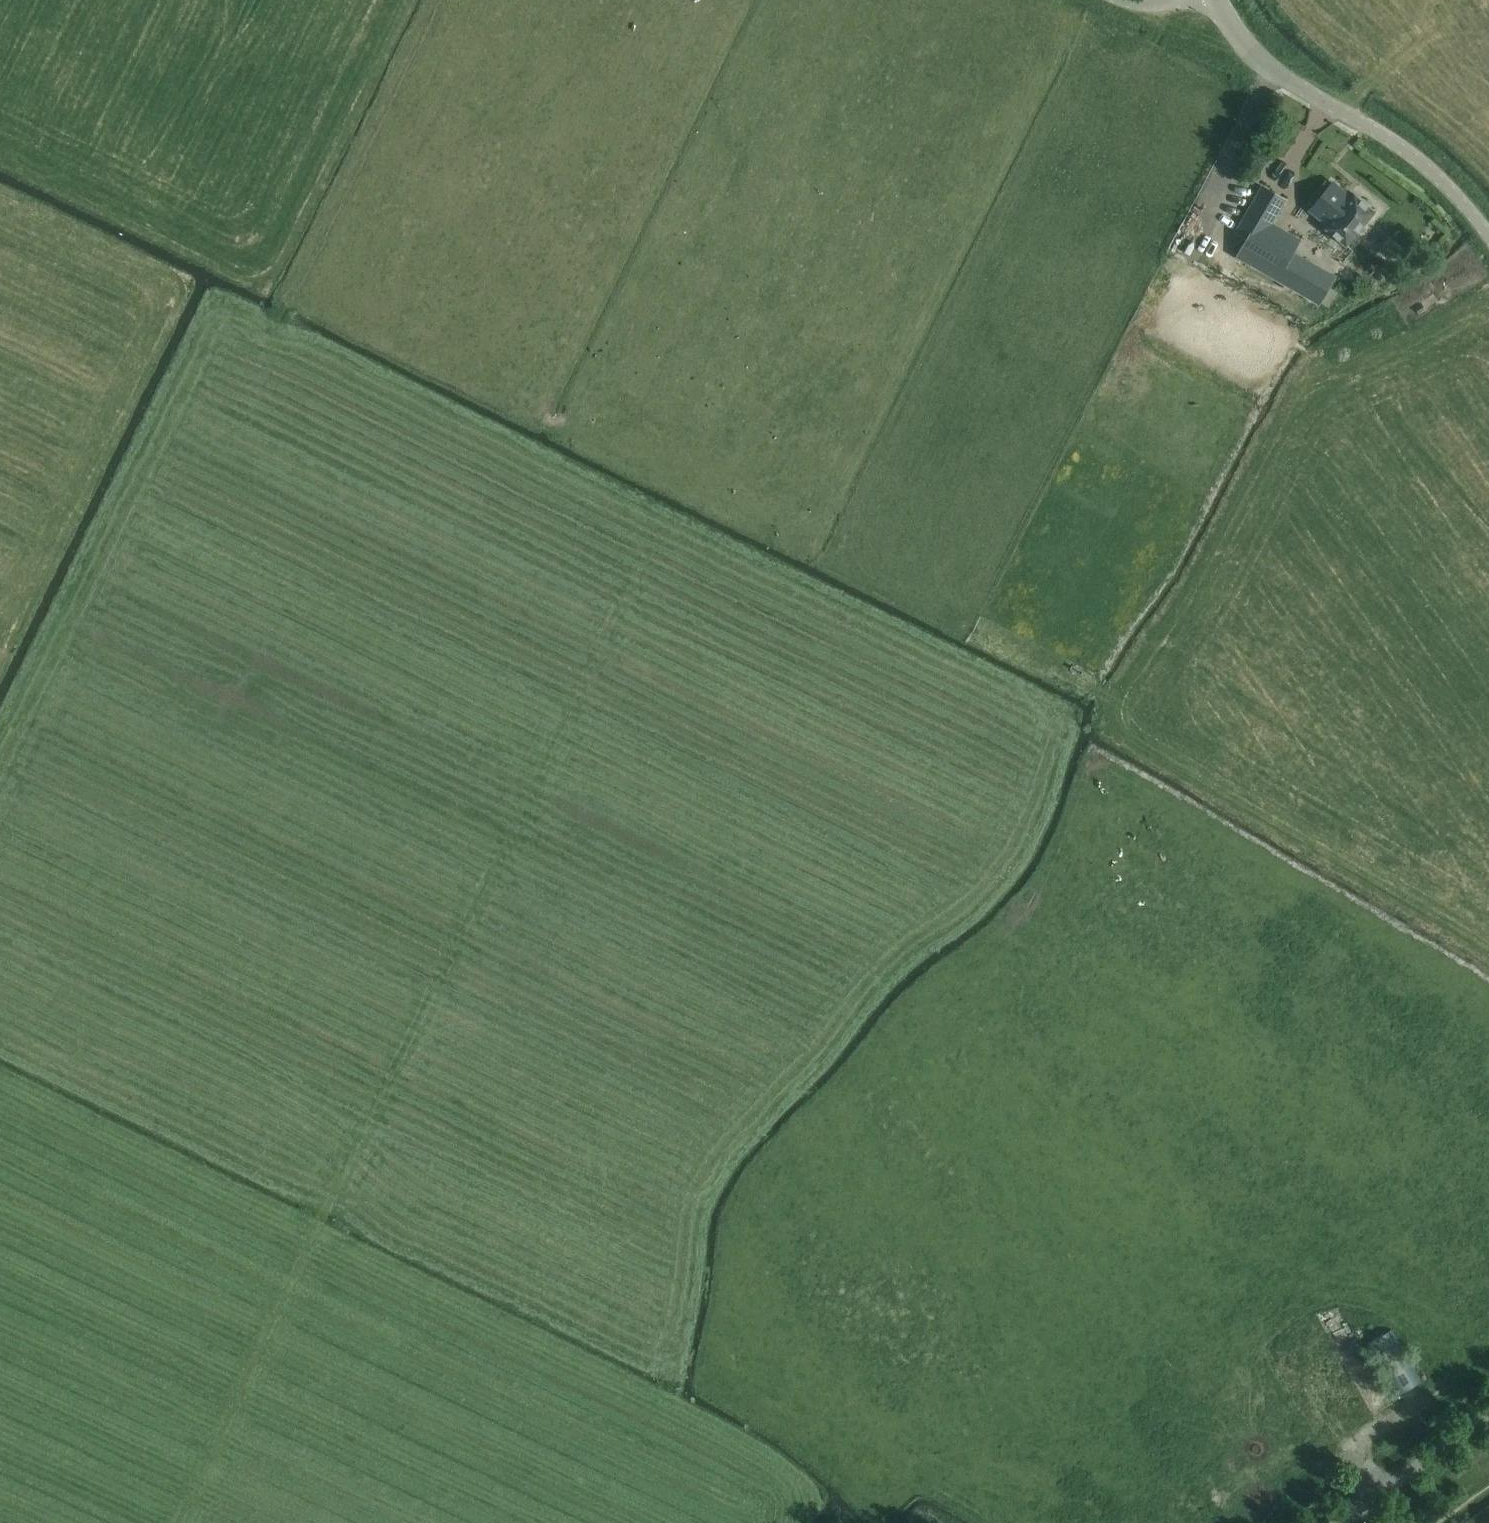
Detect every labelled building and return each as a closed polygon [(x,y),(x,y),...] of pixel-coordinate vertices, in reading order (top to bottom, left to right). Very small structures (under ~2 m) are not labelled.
[(1350,198),(1348,196),(1331,182),(1310,209),(1329,225),(1326,227),(1325,228),(1326,229),(1345,244),(1344,244),(1346,246),(1347,244),(1346,244),(1373,212),(1374,211),(1373,210),(1355,195),(1354,194),(1352,195),(1353,195),(1350,198)] [(1267,231),(1271,224),(1285,200),(1262,187),(1236,232),(1259,245),(1263,238),(1266,241),(1271,233),(1267,231)] [(1329,286),(1287,262),(1294,249),(1280,241),(1263,271),(1319,303),(1329,286)] [(1365,1344),(1395,1396),(1422,1381),(1392,1328),(1365,1344)]
